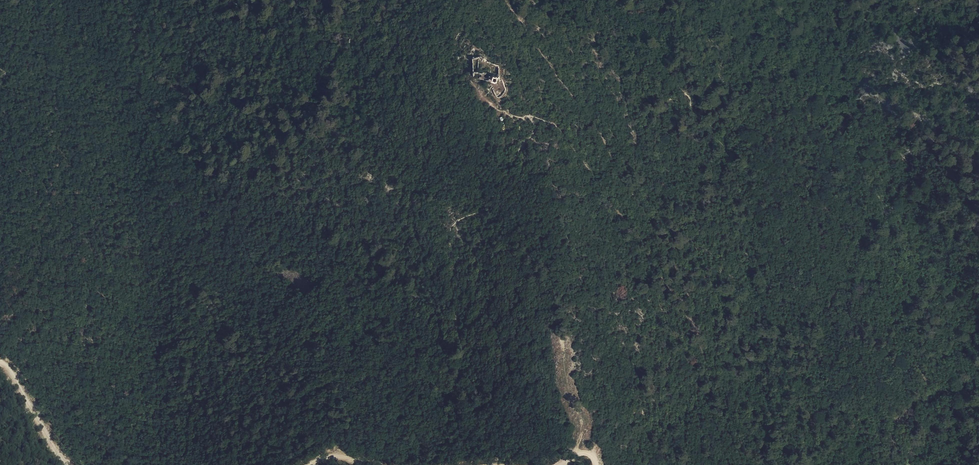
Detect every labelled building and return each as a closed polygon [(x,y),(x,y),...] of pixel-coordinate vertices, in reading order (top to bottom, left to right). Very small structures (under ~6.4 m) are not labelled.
[(472,60),(472,77),(480,79),(490,83),(493,89),(498,98),(501,96),(506,91),(503,80),(499,78),(498,66),(486,62),(479,57),(472,60)]
